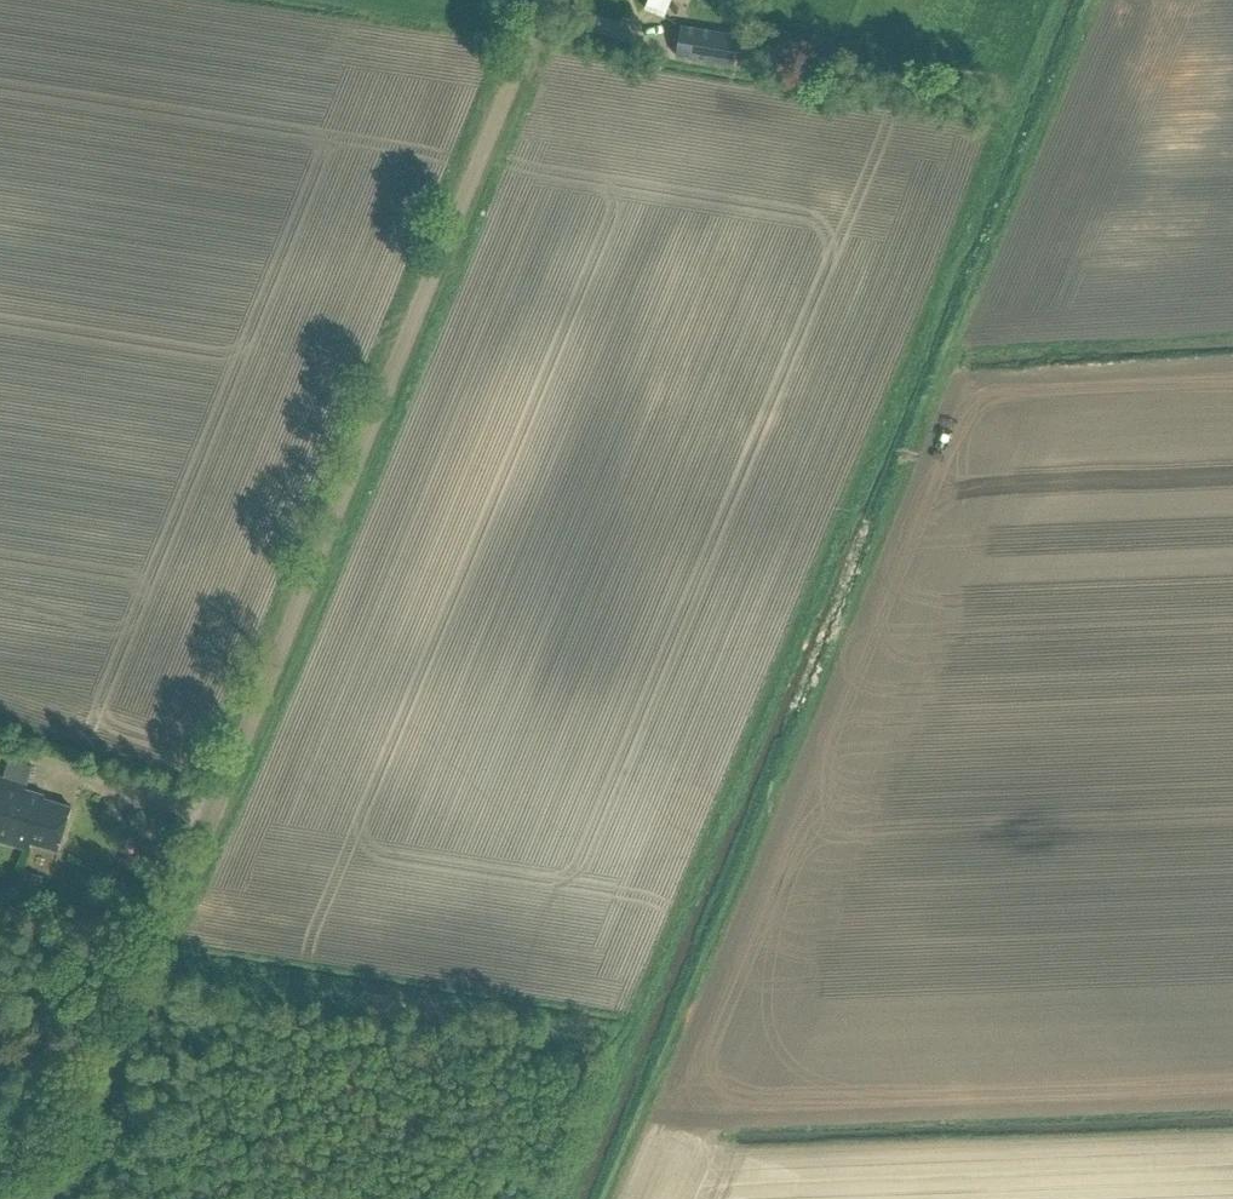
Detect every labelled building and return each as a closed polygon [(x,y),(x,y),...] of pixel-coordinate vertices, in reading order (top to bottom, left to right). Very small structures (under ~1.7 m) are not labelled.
[(646,6),(665,14),(671,0),(648,0),(646,6)] [(676,55),(735,65),(740,35),(681,25),(676,55)] [(0,773),(0,837),(26,844),(27,838),(59,847),(71,802),(43,795),(44,791),(25,786),(27,781),(0,773)]
